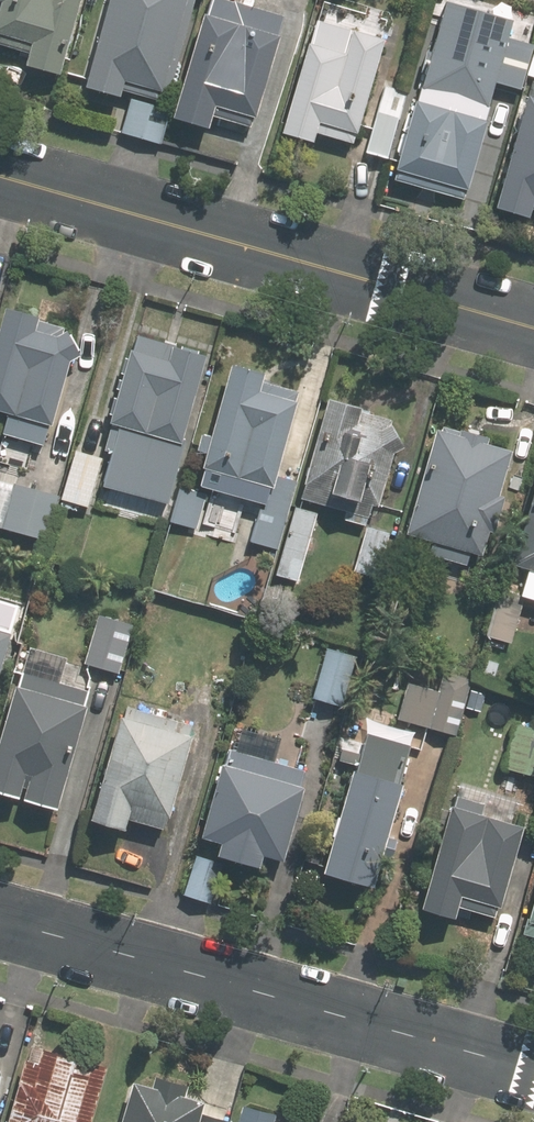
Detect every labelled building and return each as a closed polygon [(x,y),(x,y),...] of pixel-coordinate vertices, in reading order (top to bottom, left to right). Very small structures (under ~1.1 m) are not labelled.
[(58,77),(80,0),(0,0),(0,5),(2,5),(0,12),(0,47),(29,55),(26,67),(58,77)] [(109,19),(106,18),(85,92),(120,102),(122,93),(158,104),(162,92),(172,94),(180,66),(170,63),(175,45),(187,47),(194,22),(183,18),(181,17),(185,0),(115,0),(109,19)] [(285,19),(218,0),(212,21),(204,18),(175,122),(211,132),(215,118),(257,130),(282,40),(279,39),(285,19)] [(481,123),(494,74),(521,82),(532,42),(508,35),(513,16),(456,0),(445,0),(416,105),(411,104),(392,172),(396,173),(393,182),(462,201),(484,124),(481,123)] [(351,145),(381,43),(318,25),(311,49),(305,48),(280,137),(310,146),(314,135),(351,145)] [(522,98),(491,211),(525,220),(528,211),(533,213),(533,89),(531,100),(522,98)] [(382,91),(363,159),(384,165),(403,97),(382,91)] [(132,98),(122,132),(159,142),(169,109),(132,98)] [(495,101),(484,137),(507,144),(517,107),(495,101)] [(66,361),(75,357),(63,335),(64,330),(0,312),(0,415),(4,416),(0,429),(0,436),(31,445),(34,437),(44,440),(66,361)] [(202,360),(176,352),(177,348),(137,336),(133,353),(128,352),(106,427),(122,432),(107,483),(168,500),(184,445),(178,443),(202,360)] [(275,553),(294,486),(270,479),(294,398),(256,387),(257,381),(224,373),(195,474),(201,475),(198,487),(243,501),(240,512),(256,516),(248,545),(275,553)] [(375,508),(390,454),(401,448),(391,428),(392,422),(356,412),(356,410),(325,401),(297,500),(346,515),(345,519),(365,526),(371,507),(375,508)] [(430,432),(400,536),(433,545),(431,553),(461,561),(463,553),(478,558),(485,533),(489,535),(498,500),(494,499),(507,454),(482,447),(484,440),(456,432),(454,439),(430,432)] [(88,511),(103,461),(73,453),(59,503),(88,511)] [(506,569),(533,577),(533,472),(506,569)] [(58,501),(0,485),(0,531),(46,545),(58,501)] [(170,519),(169,524),(194,531),(203,497),(179,490),(176,501),(170,519)] [(313,516),(292,510),(272,577),(293,584),(313,516)] [(385,536),(359,529),(347,572),(372,580),(385,536)] [(518,604),(496,598),(484,639),(506,645),(518,604)] [(113,676),(127,628),(91,617),(77,666),(113,676)] [(0,629),(0,669),(11,633),(0,629)] [(337,709),(351,659),(320,651),(306,700),(337,709)] [(493,666),(478,662),(474,674),(489,678),(493,666)] [(15,693),(0,745),(0,802),(16,806),(20,792),(26,794),(23,807),(55,817),(85,711),(75,709),(80,693),(25,678),(21,695),(15,693)] [(454,739),(468,686),(440,678),(435,698),(404,689),(394,722),(454,739)] [(122,722),(114,720),(84,827),(114,835),(117,824),(156,835),(160,820),(163,821),(190,728),(125,710),(122,722)] [(504,767),(533,776),(533,728),(517,723),(504,767)] [(393,788),(404,749),(362,738),(351,776),(346,775),(317,878),(366,892),(376,858),(390,863),(395,846),(380,841),(395,789),(393,788)] [(303,774),(229,752),(224,770),(219,769),(198,842),(216,847),(212,860),(255,872),(258,859),(279,865),(300,792),(298,792),(303,774)] [(479,818),(482,807),(455,799),(452,810),(448,809),(418,912),(450,921),(454,907),(491,917),(494,908),(497,908),(519,829),(479,818)] [(223,865),(196,856),(184,895),(211,904),(223,865)] [(524,938),(533,941),(533,902),(524,938)] [(102,1069),(35,1050),(31,1063),(21,1060),(3,1121),(87,1121),(102,1069)] [(186,1083),(154,1075),(150,1086),(127,1079),(115,1121),(224,1121),(225,1119),(199,1112),(201,1101),(183,1095),(186,1083)] [(274,1115),(239,1105),(234,1121),(272,1121),(274,1115)]
